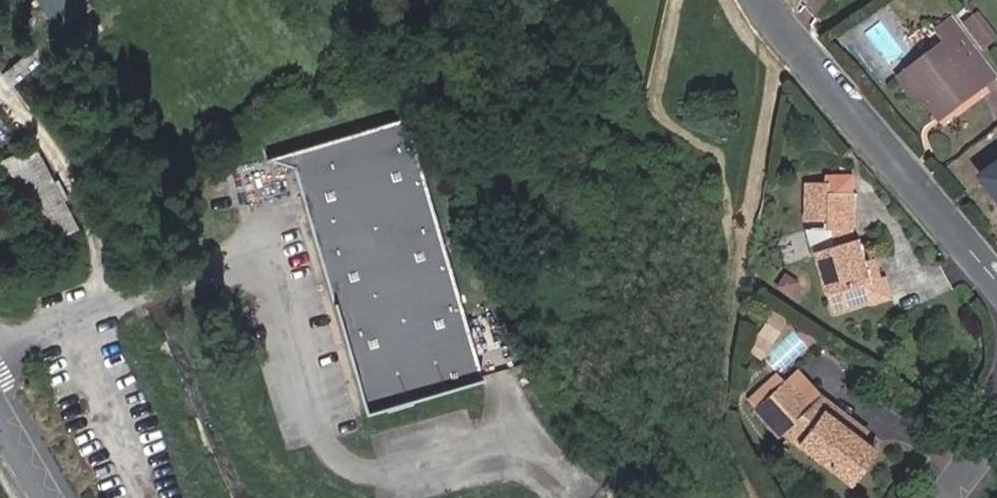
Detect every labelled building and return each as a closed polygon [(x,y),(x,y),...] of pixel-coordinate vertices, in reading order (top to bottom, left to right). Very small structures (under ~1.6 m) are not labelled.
[(53,28),(74,14),(65,0),(35,0),(53,28)] [(979,9),(974,13),(995,40),(996,39),(996,32),(979,9)] [(985,48),(995,40),(974,13),(964,21),(985,48)] [(951,39),(909,72),(928,97),(941,113),(993,73),(951,20),(942,27),(951,39)] [(898,79),(918,105),(928,97),(909,72),(898,79)] [(287,167),(292,180),(281,184),(352,410),(469,372),(389,114),(253,157),(275,163),(287,167)] [(58,210),(0,149),(0,212),(28,240),(58,210)] [(281,184),(292,180),(287,167),(275,163),(281,184)] [(853,175),(825,174),(825,182),(825,190),(853,191),(853,175)] [(853,191),(825,190),(825,182),(806,182),(806,218),(827,219),(828,228),(808,229),(836,314),(869,304),(863,283),(882,277),(877,258),(867,261),(860,238),(855,240),(853,229),(853,191)] [(893,297),(887,276),(882,277),(863,283),(869,304),(893,297)] [(788,377),(811,402),(820,393),(797,370),(788,377)] [(755,408),(779,434),(781,432),(811,402),(788,377),(755,408)] [(811,402),(781,432),(796,442),(822,409),(862,439),(869,429),(820,393),(811,402)] [(862,439),(822,409),(796,442),(847,482),(874,449),(862,439)]
